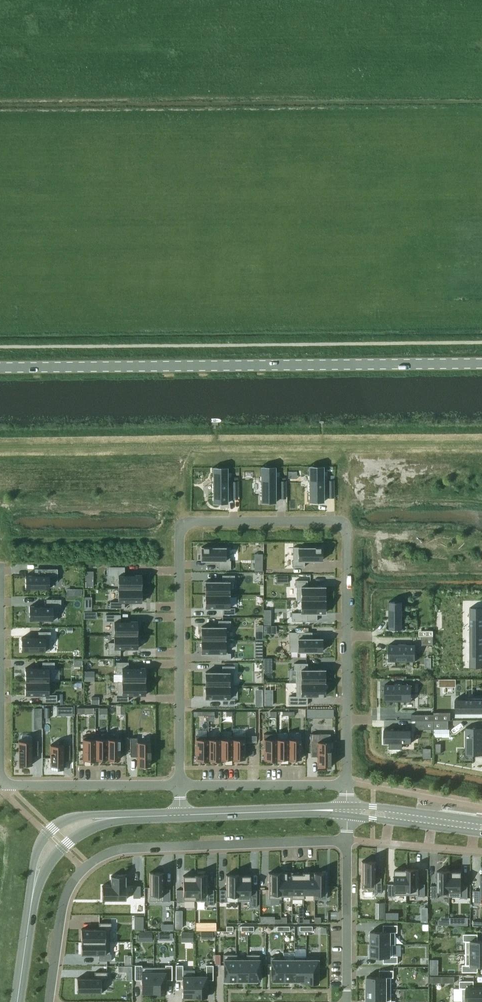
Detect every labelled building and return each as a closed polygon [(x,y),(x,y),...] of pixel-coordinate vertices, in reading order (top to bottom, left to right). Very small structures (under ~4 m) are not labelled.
[(260,472),(260,502),(276,503),(276,472),(260,472)] [(308,472),(308,502),(324,502),(324,472),(308,472)] [(212,473),(212,503),(228,503),(228,473),(212,473)] [(201,546),(201,560),(218,560),(218,569),(231,569),(231,560),(230,560),(230,546),(202,546),(201,546)] [(292,560),(292,566),(305,566),(305,560),(322,560),(322,546),(293,547),(293,560),(292,560)] [(108,566),(108,575),(112,575),(112,581),(118,581),(118,588),(142,588),(142,575),(125,575),(125,566),(108,566)] [(25,575),(25,589),(49,589),(49,581),(58,581),(58,568),(37,568),(37,575),(25,575)] [(205,581),(205,594),(231,594),(231,581),(235,581),(235,575),(222,575),(222,581),(205,581)] [(308,580),(295,580),(295,586),(296,586),(296,599),(301,599),(325,599),(325,586),(308,586),(308,580)] [(110,601),(110,608),(125,608),(125,602),(142,602),(142,588),(118,588),(118,601),(110,601)] [(205,594),(205,608),(222,608),(222,614),(235,614),(235,607),(231,607),(231,594),(205,594)] [(29,606),(29,620),(58,620),(58,606),(61,606),(60,606),(60,599),(61,599),(46,599),(46,606),(29,606)] [(307,613),(325,613),(325,599),(301,599),(301,612),(292,612),(292,621),(308,621),(307,613)] [(389,601),(389,628),(403,628),(403,601),(389,601)] [(481,667),(481,607),(470,607),(470,667),(481,667)] [(106,614),(106,621),(112,621),(112,635),(114,635),(137,635),(137,621),(121,621),(120,614),(106,614)] [(201,626),(201,640),(227,640),(227,626),(231,626),(231,620),(218,620),(218,626),(201,626)] [(21,637),(21,651),(50,651),(50,638),(51,638),(51,637),(50,637),(50,632),(51,632),(51,631),(38,631),(38,637),(21,637)] [(289,651),(321,651),(321,638),(310,638),(310,632),(308,632),(295,632),(289,632),(289,651)] [(108,642),(108,654),(120,654),(120,648),(137,648),(137,635),(114,635),(114,642),(108,642)] [(201,640),(201,653),(218,653),(218,659),(231,659),(231,653),(227,653),(227,640),(201,640)] [(389,644),(389,654),(395,654),(395,661),(416,661),(416,644),(389,644)] [(25,668),(25,681),(49,681),(51,681),(51,668),(55,668),(55,667),(54,667),(54,662),(55,662),(42,662),(42,668),(25,668)] [(116,668),(116,674),(122,674),(122,681),(145,681),(145,668),(128,668),(128,662),(116,662),(117,662),(117,668),(116,668)] [(296,669),(296,682),(324,682),(324,669),(308,669),(308,663),(294,663),(294,669),(296,669)] [(205,671),(205,685),(229,685),(234,685),(234,672),(235,672),(235,665),(222,665),(222,671),(205,671)] [(25,681),(25,695),(42,695),(42,702),(57,702),(56,702),(56,695),(57,695),(57,694),(49,694),(49,681),(25,681)] [(115,700),(115,701),(128,701),(128,695),(145,695),(145,681),(122,681),(117,681),(117,694),(115,694),(115,695),(116,695),(116,700),(115,700)] [(324,696),(324,682),(296,682),(296,695),(289,695),(289,704),(307,704),(307,696),(324,696)] [(385,684),(385,701),(412,701),(412,684),(385,684)] [(205,685),(205,699),(222,699),(222,704),(235,704),(235,698),(229,698),(229,685),(205,685)] [(481,712),(481,698),(456,698),(456,712),(481,712)] [(56,706),(57,715),(72,715),(72,706),(56,706)] [(434,720),(434,728),(443,728),(443,720),(434,720)] [(466,727),(466,748),(473,748),(473,755),(481,755),(481,727),(466,727)] [(412,729),(384,729),(384,742),(412,742),(412,729)] [(83,736),(83,760),(91,759),(91,760),(95,760),(95,759),(95,733),(95,736),(83,736)] [(95,733),(95,759),(100,759),(100,758),(107,758),(107,733),(95,733)] [(107,758),(107,759),(112,759),(112,758),(120,758),(120,733),(107,733),(107,758)] [(264,733),(264,760),(272,759),(272,760),(276,760),(276,759),(276,733),(264,733)] [(276,733),(276,759),(277,759),(281,759),(281,758),(288,758),(288,738),(277,738),(277,733),(276,733)] [(311,753),(317,753),(317,765),(326,765),(326,767),(330,767),(330,741),(320,741),(320,733),(311,733),(311,753)] [(196,736),(196,759),(204,759),(204,760),(208,760),(208,759),(208,736),(196,736)] [(208,736),(208,759),(216,759),(216,760),(220,760),(220,759),(220,736),(208,736)] [(220,736),(220,759),(225,759),(225,758),(232,758),(232,736),(232,738),(221,738),(221,736),(220,736)] [(232,758),(232,759),(237,759),(237,758),(245,758),(245,736),(232,736),(232,758)] [(131,753),(137,753),(137,764),(137,766),(142,766),(142,765),(150,765),(150,741),(137,741),(137,737),(131,737),(131,753)] [(288,758),(288,759),(293,759),(293,758),(301,758),(301,738),(288,738),(288,758)] [(32,764),(32,752),(38,752),(38,740),(19,740),(19,765),(23,765),(23,764),(32,764)] [(64,769),(64,756),(70,756),(70,744),(50,744),(50,765),(50,769),(59,769),(64,769)] [(362,861),(362,888),(375,888),(375,892),(382,892),(382,877),(376,877),(376,861),(362,861)] [(388,884),(388,896),(396,896),(396,895),(407,895),(407,890),(407,868),(406,868),(406,869),(395,869),(395,884),(388,884)] [(407,890),(407,895),(418,895),(418,896),(425,896),(425,884),(419,884),(419,868),(407,868),(407,890)] [(431,885),(431,898),(438,898),(438,894),(449,894),(449,896),(449,892),(449,870),(437,870),(437,885),(431,885)] [(449,892),(449,896),(461,896),(461,898),(468,898),(468,885),(461,885),(461,871),(450,871),(450,870),(449,870),(449,892)] [(150,872),(150,895),(163,895),(163,901),(170,901),(170,888),(164,888),(164,872),(150,872)] [(269,873),(269,899),(281,899),(281,872),(280,872),(280,873),(269,873)] [(281,872),(281,899),(281,896),(291,896),(291,899),(292,899),(292,894),(292,872),(281,872)] [(292,894),(292,899),(303,899),(303,872),(302,872),(302,874),(293,874),(293,872),(292,872),(292,894)] [(303,872),(303,899),(304,899),(304,894),(314,894),(314,899),(315,899),(315,894),(315,872),(303,872)] [(315,894),(315,899),(327,899),(327,873),(315,873),(315,872),(315,894)] [(177,889),(177,901),(184,901),(184,900),(195,900),(195,874),(194,874),(194,875),(183,875),(183,889),(177,889)] [(195,874),(195,900),(207,900),(207,904),(214,904),(214,889),(207,889),(207,874),(195,874)] [(220,889),(220,902),(227,902),(227,896),(238,896),(238,874),(226,874),(226,889),(220,889)] [(238,874),(238,900),(249,900),(249,906),(257,906),(257,889),(250,889),(250,875),(239,875),(239,874),(238,874)] [(102,886),(102,900),(126,900),(126,876),(111,876),(111,886),(102,886)] [(81,929),(81,941),(110,941),(110,929),(111,929),(111,922),(99,922),(99,929),(81,929)] [(370,931),(370,944),(396,944),(396,932),(398,932),(398,925),(384,925),(384,931),(370,931)] [(182,932),(182,941),(193,941),(193,932),(182,932)] [(464,941),(466,941),(466,953),(481,953),(481,940),(478,940),(478,934),(464,934),(464,941)] [(81,941),(81,954),(99,954),(99,960),(111,960),(111,953),(110,953),(110,941),(81,941)] [(370,944),(370,956),(384,956),(384,963),(398,963),(398,955),(402,955),(402,944),(396,944),(370,944)] [(462,972),(478,972),(478,965),(481,965),(481,953),(466,953),(466,964),(462,964),(462,972)] [(232,980),(237,980),(237,959),(237,954),(224,954),(224,980),(226,980),(226,982),(232,982),(232,980)] [(248,959),(248,980),(260,980),(260,956),(260,954),(248,954),(248,959)] [(284,980),(284,959),(284,956),(271,956),(271,975),(271,980),(284,980)] [(301,982),(305,983),(305,956),(294,956),(294,959),(294,980),(301,980),(301,982)] [(305,956),(305,983),(318,983),(318,956),(305,956)] [(237,980),(248,980),(248,959),(237,959),(237,980)] [(294,959),(284,959),(284,980),(294,980),(294,959)] [(154,966),(142,967),(142,965),(135,965),(135,980),(141,980),(141,993),(154,993),(154,966)] [(154,966),(154,993),(166,993),(166,979),(172,979),(172,965),(165,965),(165,966),(154,966)] [(182,996),(194,997),(194,975),(183,975),(183,965),(176,965),(176,979),(182,979),(182,996)] [(206,975),(194,975),(194,997),(207,997),(207,979),(213,979),(213,965),(206,965),(206,975)] [(366,977),(366,989),(392,989),(392,977),(394,977),(394,970),(380,970),(380,977),(366,977)] [(77,978),(77,992),(101,992),(101,979),(107,979),(107,972),(95,972),(95,978),(77,978)] [(454,1000),(462,1000),(462,1001),(481,1001),(481,987),(474,987),(474,981),(460,981),(460,988),(454,988),(454,1000)] [(366,1001),(380,1001),(396,1001),(392,1001),(392,989),(366,989),(366,1001)]
